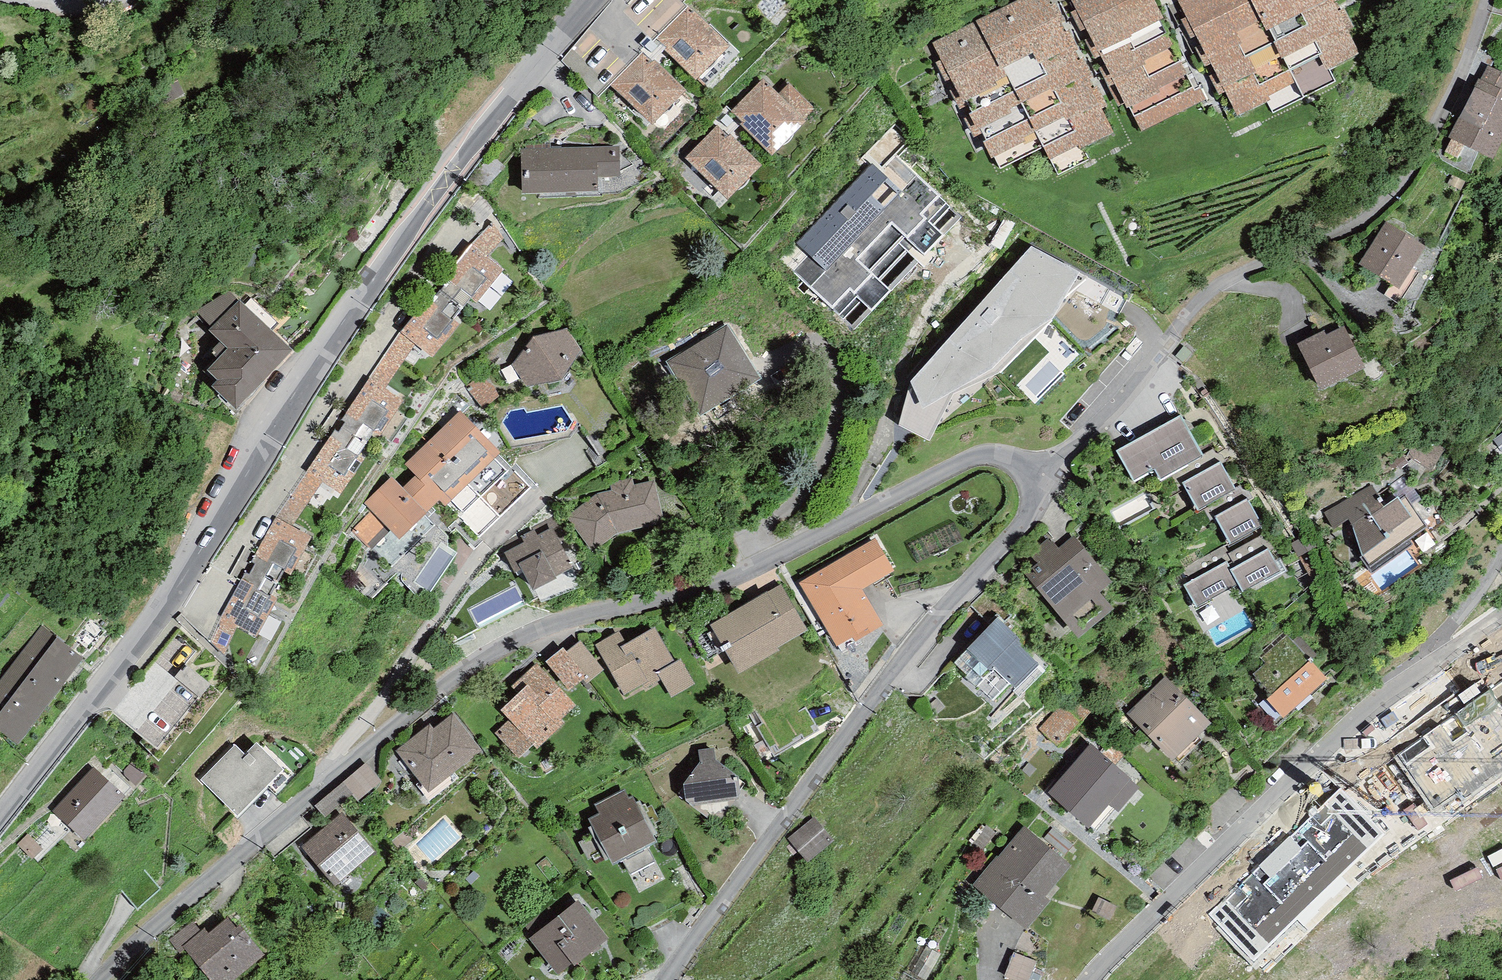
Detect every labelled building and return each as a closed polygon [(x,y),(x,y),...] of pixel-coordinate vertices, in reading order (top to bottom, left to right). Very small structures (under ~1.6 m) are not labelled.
[(1048,0),(1021,0),(932,43),(996,170),(1044,148),(1051,163),(1112,133),(1048,0)] [(1207,100),(1201,86),(1195,89),(1162,22),(1166,20),(1157,0),(1070,0),(1075,9),(1069,12),(1117,110),(1123,107),(1125,111),(1129,109),(1141,132),(1207,100)] [(1236,118),(1266,103),(1272,115),(1337,83),(1331,70),(1360,56),(1332,0),(1178,0),(1236,118)] [(665,50),(697,80),(729,46),(688,7),(658,38),(667,47),(665,50)] [(652,61),(642,53),(611,84),(653,125),(686,90),(655,60),(652,61)] [(1494,160),(1501,143),(1501,71),(1487,64),(1480,78),(1478,77),(1448,137),(1451,139),(1445,151),(1457,157),(1464,145),(1470,148),(1494,160)] [(763,79),(731,111),(743,122),(741,125),(772,155),(807,121),(805,119),(816,110),(789,83),(779,93),(763,79)] [(728,136),(717,125),(685,158),(728,200),(762,165),(730,134),(728,136)] [(522,149),(523,194),(599,192),(598,177),(620,177),(619,146),(551,148),(551,144),(527,145),(527,149),(522,149)] [(962,217),(896,155),(880,171),(872,163),(795,243),(809,257),(794,272),(854,329),(926,255),(962,217)] [(1360,264),(1399,289),(1426,247),(1386,222),(1360,264)] [(444,285),(441,290),(463,307),(470,297),(476,302),(503,270),(487,256),(502,238),(492,223),(472,244),(439,280),(444,285)] [(1079,272),(1032,246),(910,381),(899,425),(929,441),(954,394),(999,373),(1052,319),(1066,296),(1088,277),(1079,273),(1079,272)] [(293,351),(228,290),(197,310),(210,327),(208,330),(219,342),(210,350),(219,357),(207,370),(217,379),(210,385),(235,410),(293,351)] [(425,302),(401,332),(416,344),(432,357),(461,324),(454,319),(463,307),(441,290),(425,302)] [(666,362),(700,416),(761,378),(727,325),(666,362)] [(1324,331),(1298,344),(1320,390),(1365,368),(1344,325),(1326,335),(1324,331)] [(567,328),(534,336),(511,364),(527,387),(562,379),(582,350),(567,328)] [(386,388),(416,344),(401,332),(369,377),(386,388)] [(403,400),(386,388),(369,377),(338,425),(366,444),(375,431),(381,434),(403,400)] [(500,452),(460,411),(404,464),(416,476),(403,488),(427,512),(440,500),(446,506),(500,452)] [(1161,480),(1204,456),(1203,454),(1180,415),(1116,451),(1134,481),(1154,469),(1161,480)] [(359,453),(366,444),(338,425),(307,471),(323,482),(340,493),(364,456),(359,453)] [(1198,511),(1203,508),(1235,489),(1235,488),(1221,461),(1213,449),(1203,454),(1204,456),(1161,480),(1169,498),(1186,488),(1198,511)] [(293,526),(323,482),(307,471),(276,517),(293,526)] [(399,540),(427,512),(403,488),(391,476),(364,503),(371,511),(352,530),(371,550),(390,530),(399,540)] [(595,494),(568,517),(593,550),(619,533),(665,524),(653,480),(634,485),(633,478),(610,484),(612,490),(595,494)] [(1230,544),(1262,525),(1248,500),(1252,498),(1244,483),(1240,485),(1235,488),(1235,489),(1203,508),(1210,521),(1215,518),(1230,544)] [(1372,485),(1324,513),(1333,529),(1348,519),(1352,525),(1363,556),(1360,558),(1372,574),(1413,544),(1409,540),(1428,527),(1404,496),(1400,499),(1398,497),(1384,507),(1381,502),(1383,501),(1372,485)] [(312,536),(293,526),(276,517),(251,561),(255,564),(252,569),(277,583),(284,571),(291,574),(312,536)] [(558,526),(554,517),(533,527),(535,530),(521,536),(524,542),(504,552),(514,573),(521,570),(533,590),(558,579),(556,576),(572,567),(559,541),(569,537),(562,524),(558,526)] [(1238,585),(1243,593),(1287,570),(1265,534),(1228,552),(1226,553),(1231,561),(1227,563),(1231,569),(1230,570),(1238,585)] [(1026,573),(1079,637),(1114,608),(1100,592),(1111,582),(1073,536),(1058,548),(1050,538),(1031,554),(1038,563),(1026,573)] [(799,583),(837,646),(852,637),(855,641),(883,624),(863,589),(894,570),(875,538),(799,583)] [(1177,573),(1197,608),(1238,585),(1230,570),(1231,569),(1227,563),(1231,561),(1226,553),(1228,552),(1224,546),(1177,573)] [(270,596),(277,583),(252,569),(249,574),(246,572),(223,616),(238,624),(257,634),(276,599),(270,596)] [(710,625),(738,673),(777,650),(776,647),(807,629),(781,584),(710,625)] [(225,655),(238,624),(223,616),(211,642),(225,655)] [(998,618),(955,663),(978,685),(993,700),(1010,683),(1015,688),(1038,664),(1019,646),(1021,644),(1019,641),(1020,639),(998,618)] [(42,626),(0,680),(0,731),(18,745),(82,659),(42,626)] [(618,631),(596,644),(625,694),(642,684),(646,690),(662,681),(671,697),(695,684),(681,660),(675,663),(654,628),(626,644),(618,631)] [(1267,699),(1284,718),(1327,678),(1311,660),(1317,654),(1299,635),(1293,640),(1283,630),(1257,654),(1265,663),(1253,674),(1272,695),(1267,699)] [(580,640),(566,651),(586,676),(582,679),(587,684),(604,669),(580,640)] [(569,689),(586,675),(566,651),(563,647),(546,661),(569,689)] [(577,705),(537,663),(512,686),(518,693),(500,710),(509,720),(495,733),(519,759),(534,745),(538,749),(566,722),(563,719),(577,705)] [(1126,714),(1172,762),(1212,723),(1166,675),(1126,714)] [(1395,757),(1435,811),(1460,792),(1466,800),(1501,774),(1501,680),(1395,757)] [(396,750),(429,792),(482,750),(453,712),(433,727),(430,723),(396,750)] [(201,780),(239,817),(284,770),(256,743),(244,755),(235,745),(201,780)] [(1048,792),(1089,828),(1109,805),(1118,812),(1139,788),(1091,743),(1048,792)] [(724,818),(738,799),(738,796),(741,793),(738,776),(715,759),(714,748),(698,750),(700,761),(683,784),(685,800),(707,818),(724,818)] [(146,774),(132,762),(123,773),(136,785),(146,774)] [(381,781),(366,763),(343,783),(352,794),(358,801),(381,781)] [(125,796),(93,767),(53,811),(86,840),(125,796)] [(352,794),(343,783),(315,806),(325,817),(352,794)] [(588,818),(612,863),(655,840),(654,835),(658,833),(640,801),(636,803),(633,797),(628,798),(624,790),(594,804),(599,813),(588,818)] [(1254,956),(1381,834),(1340,791),(1212,913),(1254,956)] [(303,847),(335,885),(374,852),(342,814),(303,847)] [(831,840),(813,817),(787,838),(806,861),(831,840)] [(972,885),(1026,929),(1050,900),(1045,897),(1072,865),(1023,826),(998,857),(997,855),(972,885)] [(607,939),(579,899),(529,939),(558,975),(572,964),(574,966),(607,939)] [(211,979),(234,979),(264,954),(240,925),(236,927),(228,917),(209,933),(205,928),(201,931),(182,946),(184,948),(211,979)] [(182,946),(201,931),(193,920),(169,940),(179,952),(184,948),(182,946)] [(1013,952),(1004,976),(1015,979),(1029,979),(1036,961),(1013,952)]
